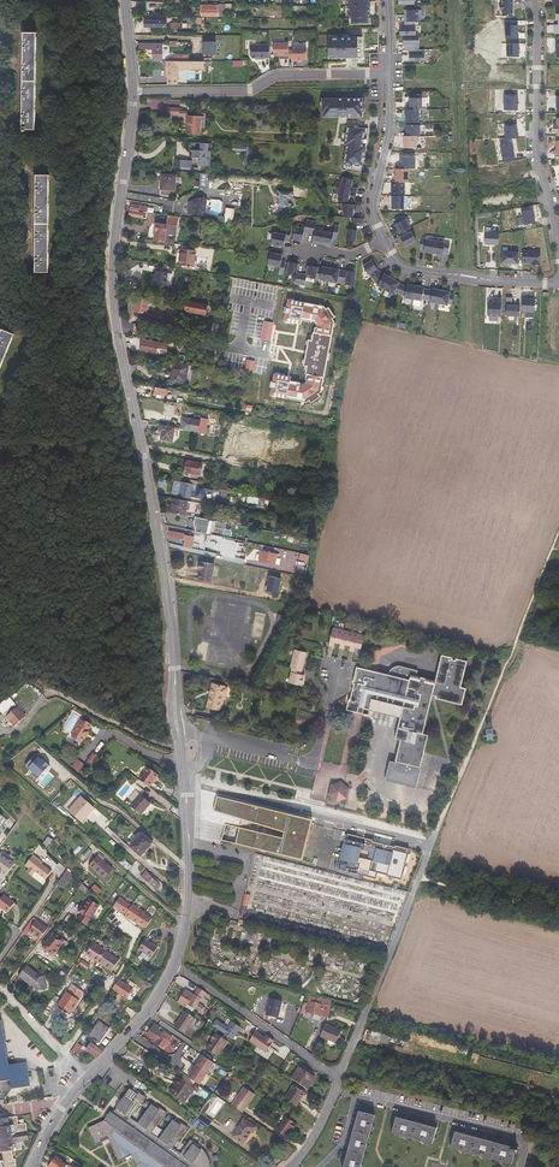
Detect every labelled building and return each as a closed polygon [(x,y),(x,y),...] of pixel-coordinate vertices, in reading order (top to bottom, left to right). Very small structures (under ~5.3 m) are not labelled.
[(370,16),(367,2),(369,2),(368,0),(347,0),(348,6),(349,10),(349,18),(352,18),(352,25),(359,24),(359,22),(365,22),(365,24),(371,24),(370,16)] [(513,0),(502,0),(502,4),(500,4),(500,10),(502,10),(502,16),(513,16),(513,0)] [(201,4),(201,9),(218,10),(217,16),(225,16),(226,5),(201,4)] [(421,17),(421,9),(404,10),(404,16),(404,21),(415,21),(418,21),(418,17),(421,17)] [(415,21),(404,21),(405,26),(401,26),(401,35),(403,35),(404,35),(416,35),(416,25),(415,25),(415,21)] [(518,38),(518,25),(506,25),(506,38),(518,38)] [(23,32),(22,129),(35,129),(36,32),(23,32)] [(419,44),(419,35),(416,35),(404,35),(404,44),(405,44),(405,50),(409,49),(410,49),(416,49),(416,45),(419,44)] [(362,37),(331,37),(331,42),(328,42),(328,53),(331,53),(331,59),(362,58),(362,37)] [(136,43),(137,49),(153,49),(153,59),(162,59),(162,43),(136,43)] [(288,43),(273,43),(273,56),(279,56),(283,56),(283,59),(289,59),(288,50),(288,43)] [(519,57),(519,43),(507,43),(507,57),(519,57)] [(250,55),(251,58),(259,58),(259,59),(265,59),(265,58),(269,58),(269,45),(250,45),(250,55)] [(307,47),(293,48),(293,49),(293,59),(293,61),(298,61),(298,59),(302,59),(307,59),(307,47)] [(416,49),(410,49),(410,53),(409,53),(409,61),(425,61),(425,49),(416,49)] [(169,61),(166,61),(166,76),(168,76),(168,85),(178,85),(178,76),(179,76),(179,69),(203,69),(203,61),(188,61),(173,61),(169,61)] [(504,110),(518,110),(518,105),(519,105),(519,101),(518,101),(518,97),(504,96),(504,110)] [(324,112),(324,117),(362,117),(362,112),(363,112),(363,98),(322,99),(323,112),(324,112)] [(408,104),(408,109),(422,109),(422,98),(410,98),(410,104),(408,104)] [(179,108),(167,108),(167,115),(187,116),(187,115),(187,111),(179,111),(179,108)] [(200,134),(201,121),(204,121),(204,116),(187,115),(187,116),(187,120),(188,120),(188,129),(186,129),(186,134),(200,134)] [(368,128),(348,125),(345,142),(347,142),(343,170),(361,172),(368,128)] [(407,125),(407,136),(417,136),(420,136),(420,125),(407,125)] [(505,138),(518,138),(518,133),(517,133),(516,133),(516,131),(517,131),(517,126),(505,126),(505,138)] [(407,136),(404,136),(404,148),(417,148),(417,136),(407,136)] [(199,166),(207,166),(208,159),(211,159),(211,151),(208,151),(209,143),(190,142),(190,150),(193,150),(192,158),(200,158),(199,166)] [(250,148),(236,147),(236,152),(245,152),(245,156),(249,156),(250,148)] [(36,174),(35,271),(48,272),(49,175),(36,174)] [(160,194),(175,195),(176,175),(161,174),(160,194)] [(337,181),(335,187),(357,192),(358,188),(351,186),(353,179),(351,179),(345,178),(343,177),(342,183),(337,181)] [(405,182),(392,182),(392,196),(405,196),(405,182)] [(357,192),(335,187),(334,193),(339,195),(338,200),(341,201),(348,202),(349,195),(356,197),(357,192)] [(295,192),(279,191),(278,204),(283,214),(294,208),(291,201),(291,199),(294,199),(295,198),(296,193),(295,192)] [(193,198),(192,201),(191,214),(205,215),(207,200),(193,198)] [(341,204),(338,204),(338,210),(344,211),(343,216),(344,216),(351,216),(353,216),(354,209),(357,210),(357,205),(347,204),(341,204)] [(232,224),(235,209),(226,208),(224,217),(220,216),(219,222),(232,224)] [(524,225),(536,222),(533,209),(521,211),(524,225)] [(139,211),(130,210),(129,216),(143,218),(144,212),(139,211)] [(178,216),(168,215),(166,224),(156,223),(154,240),(174,243),(175,240),(166,239),(166,234),(169,234),(170,231),(176,232),(178,216)] [(404,216),(401,216),(395,219),(397,223),(394,224),(396,228),(398,227),(401,232),(410,228),(410,227),(406,219),(405,219),(404,216)] [(304,228),(295,227),(293,239),(303,241),(304,233),(309,234),(311,221),(306,220),(304,228)] [(316,222),(311,221),(309,234),(314,235),(312,243),(317,243),(317,241),(322,242),(324,232),(314,230),(316,222)] [(333,233),(324,232),(322,242),(322,244),(326,245),(327,243),(332,244),(333,238),(337,239),(339,226),(334,225),(333,233)] [(281,232),(274,231),(272,244),(284,246),(285,241),(289,242),(292,229),(287,228),(286,235),(281,234),(281,232)] [(369,228),(362,231),(364,236),(371,233),(369,228)] [(410,228),(401,232),(403,236),(401,237),(405,246),(416,241),(410,228)] [(357,231),(347,229),(345,240),(355,242),(357,231)] [(485,244),(499,245),(499,233),(486,232),(485,244)] [(434,253),(436,241),(421,239),(420,249),(424,249),(424,252),(434,253)] [(450,244),(436,241),(434,253),(443,255),(444,252),(448,253),(450,244)] [(179,264),(194,266),(196,251),(182,249),(179,264)] [(523,250),(522,263),(532,263),(534,264),(534,265),(540,265),(541,251),(523,250)] [(502,251),(501,263),(508,263),(508,262),(513,263),(518,264),(519,252),(502,251)] [(283,255),(270,253),(268,267),(275,268),(275,266),(280,267),(279,273),(284,274),(286,262),(282,261),(283,255)] [(370,274),(373,278),(381,273),(378,269),(379,268),(377,264),(375,265),(372,260),(364,266),(369,274),(370,274)] [(298,264),(289,262),(287,274),(296,276),(295,284),(300,285),(302,274),(297,273),(298,264)] [(316,279),(318,267),(308,266),(307,275),(302,274),(300,285),(305,285),(307,277),(316,279)] [(331,268),(322,267),(322,268),(318,267),(316,279),(329,281),(331,268)] [(344,270),(331,268),(329,281),(337,283),(337,282),(341,283),(344,270)] [(356,273),(344,270),(341,283),(345,284),(345,285),(354,286),(356,273)] [(154,283),(170,286),(172,274),(156,271),(154,283)] [(384,274),(383,275),(381,273),(373,278),(378,284),(377,285),(385,290),(392,278),(384,274)] [(394,292),(400,294),(403,285),(399,283),(400,283),(392,278),(385,290),(393,294),(394,292)] [(250,285),(250,284),(239,282),(237,290),(260,295),(262,288),(250,285)] [(407,284),(407,286),(403,285),(400,294),(405,296),(405,298),(413,299),(416,286),(407,284)] [(426,300),(428,289),(424,289),(424,287),(416,286),(413,299),(422,301),(422,299),(426,300)] [(439,304),(441,290),(433,289),(432,290),(428,289),(426,300),(431,301),(430,302),(439,304)] [(450,292),(441,290),(439,304),(448,305),(448,304),(452,304),(454,294),(450,293),(450,292)] [(527,297),(522,296),(522,311),(534,312),(535,299),(527,298),(527,297)] [(134,311),(146,313),(148,299),(137,297),(134,311)] [(520,316),(520,305),(512,305),(513,297),(506,297),(506,305),(506,316),(520,316)] [(501,316),(502,298),(497,298),(497,301),(493,301),(488,301),(488,316),(501,316)] [(187,300),(185,311),(200,314),(202,303),(187,300)] [(14,333),(2,329),(0,334),(0,368),(14,333)] [(281,346),(295,349),(298,333),(285,330),(281,346)] [(168,353),(168,350),(169,344),(142,339),(140,350),(157,353),(157,349),(162,350),(162,352),(168,353)] [(175,363),(172,380),(185,383),(188,365),(175,363)] [(257,393),(269,396),(271,384),(264,382),(263,386),(259,385),(257,393)] [(167,389),(155,387),(155,394),(166,396),(167,389)] [(206,435),(208,420),(194,418),(194,419),(183,417),(181,429),(200,432),(200,434),(206,435)] [(160,439),(173,441),(175,427),(161,424),(159,431),(162,432),(160,439)] [(201,475),(203,464),(187,461),(184,472),(201,475)] [(187,483),(175,481),(173,494),(180,496),(191,499),(191,496),(205,499),(207,486),(198,485),(197,492),(192,491),(193,484),(187,483)] [(220,497),(229,499),(231,491),(222,489),(220,497)] [(186,511),(188,501),(174,498),(172,512),(191,516),(192,512),(186,511)] [(237,525),(240,511),(234,510),(231,524),(237,525)] [(208,534),(210,519),(206,519),(195,517),(194,524),(197,524),(195,531),(208,534)] [(168,537),(186,540),(187,535),(170,531),(168,537)] [(196,566),(198,567),(198,569),(196,579),(207,580),(210,565),(197,563),(196,566)] [(283,615),(276,614),(275,622),(281,623),(283,615)] [(360,647),(363,634),(331,627),(327,645),(332,646),(333,641),(339,643),(338,647),(343,648),(344,644),(349,645),(348,650),(353,651),(354,646),(360,647)] [(287,683),(300,686),(303,675),(300,674),(305,652),(293,650),(289,668),(291,668),(287,683)] [(389,760),(384,780),(416,788),(420,768),(419,767),(419,766),(427,733),(422,732),(425,719),(431,693),(434,693),(434,696),(461,702),(464,686),(459,685),(465,659),(440,653),(434,679),(417,675),(418,669),(401,666),(399,666),(397,666),(395,666),(393,667),(391,669),(390,670),(389,674),(355,666),(351,683),(353,683),(349,700),(348,699),(345,709),(357,712),(358,707),(363,708),(368,709),(394,715),(399,717),(394,738),(399,739),(395,760),(394,762),(389,760)] [(311,666),(320,668),(322,658),(313,657),(311,666)] [(225,699),(227,686),(212,683),(207,706),(222,710),(225,699)] [(42,692),(39,689),(27,699),(31,703),(42,692)] [(18,707),(9,697),(0,705),(0,710),(6,717),(18,707)] [(26,716),(18,707),(6,717),(14,726),(26,716)] [(394,715),(368,709),(367,714),(372,715),(372,718),(376,720),(375,723),(392,727),(394,715)] [(84,722),(79,720),(76,727),(77,728),(72,737),(81,742),(85,735),(86,736),(88,731),(87,731),(91,723),(85,720),(84,722)] [(76,760),(71,768),(80,773),(85,765),(76,760)] [(148,769),(139,780),(149,787),(157,776),(148,769)] [(347,798),(349,788),(341,780),(330,783),(328,794),(336,802),(347,798)] [(150,803),(140,794),(130,805),(141,815),(150,803)] [(239,828),(234,844),(302,861),(313,820),(217,796),(213,811),(284,832),(283,838),(239,828)] [(93,828),(89,825),(84,831),(87,834),(93,828)] [(152,842),(142,833),(130,847),(140,856),(152,842)] [(86,861),(90,865),(98,856),(88,847),(78,857),(84,862),(86,861)] [(0,872),(5,876),(14,864),(14,862),(10,860),(10,861),(3,856),(5,853),(2,851),(0,854),(0,869),(2,870),(0,872)] [(39,861),(40,859),(34,855),(25,866),(29,869),(27,872),(33,876),(36,871),(46,879),(52,870),(42,863),(39,861)] [(98,856),(90,865),(104,878),(112,869),(98,856)] [(56,883),(62,888),(73,874),(67,869),(56,883)] [(151,876),(147,873),(143,878),(155,889),(159,884),(151,877),(151,876)] [(44,885),(47,881),(36,874),(33,878),(44,885)] [(4,908),(9,911),(16,902),(5,894),(0,900),(0,905),(4,908)] [(99,906),(88,899),(85,904),(82,907),(81,907),(78,911),(80,913),(76,919),(87,926),(91,920),(90,919),(99,906)] [(147,927),(152,919),(145,914),(146,912),(133,904),(132,905),(124,900),(119,909),(126,914),(125,916),(132,920),(137,924),(139,922),(147,927)] [(71,920),(66,917),(62,922),(68,925),(71,920)] [(28,932),(39,940),(48,929),(37,921),(28,932)] [(65,940),(55,933),(44,948),(53,955),(65,940)] [(143,953),(151,958),(158,949),(145,940),(138,950),(143,953)] [(118,961),(93,944),(85,955),(90,959),(91,958),(97,962),(103,966),(102,967),(110,972),(118,961)] [(140,957),(148,963),(151,958),(143,953),(140,957)] [(79,964),(87,970),(89,966),(81,961),(79,964)] [(26,966),(18,976),(29,985),(30,984),(33,986),(34,991),(44,990),(42,978),(41,978),(26,966)] [(118,980),(112,989),(127,999),(133,990),(118,980)] [(83,993),(71,985),(58,1004),(70,1013),(83,993)] [(194,995),(186,990),(178,1002),(186,1008),(188,1004),(190,1006),(188,1009),(193,1012),(195,1008),(202,1013),(204,1010),(205,1009),(204,1008),(204,1007),(198,1004),(204,995),(198,990),(194,995)] [(278,1017),(281,1002),(269,998),(266,1014),(278,1017)] [(312,1013),(328,1017),(330,1006),(308,1001),(306,1009),(313,1011),(312,1013)] [(174,1026),(185,1034),(194,1018),(185,1011),(174,1026)] [(109,1028),(98,1020),(88,1036),(99,1043),(109,1028)] [(224,1033),(233,1039),(240,1027),(232,1022),(227,1029),(220,1024),(220,1023),(216,1020),(213,1025),(224,1033)] [(7,1099),(6,1098),(11,1090),(30,1087),(29,1083),(28,1078),(28,1073),(26,1062),(17,1064),(8,1065),(1,1021),(0,1021),(0,1100),(7,1099)] [(155,1028),(157,1024),(154,1023),(147,1034),(157,1040),(155,1043),(162,1048),(170,1036),(164,1032),(163,1034),(155,1028)] [(336,1043),(341,1031),(325,1024),(320,1036),(336,1043)] [(248,1041),(267,1051),(274,1038),(255,1029),(248,1041)] [(381,1033),(372,1031),(370,1039),(379,1041),(381,1033)] [(211,1041),(206,1048),(217,1056),(227,1041),(215,1033),(210,1040),(211,1041)] [(405,1039),(391,1035),(389,1044),(403,1047),(405,1039)] [(77,1042),(72,1050),(77,1053),(82,1046),(77,1042)] [(430,1045),(416,1042),(414,1050),(428,1054),(430,1045)] [(94,1044),(89,1052),(97,1058),(103,1051),(94,1044)] [(449,1050),(441,1048),(439,1056),(447,1058),(449,1050)] [(202,1082),(214,1059),(201,1052),(189,1075),(202,1082)] [(476,1055),(472,1060),(478,1065),(482,1060),(476,1055)] [(299,1068),(291,1079),(307,1089),(314,1078),(299,1068)] [(193,1089),(178,1079),(170,1091),(185,1101),(193,1089)] [(546,1079),(544,1087),(558,1091),(558,1089),(558,1082),(546,1079)] [(296,1105),(305,1092),(294,1085),(285,1098),(296,1105)] [(231,1106),(240,1112),(244,1106),(246,1107),(254,1095),(243,1087),(231,1106)] [(87,1127),(95,1145),(102,1142),(100,1139),(107,1136),(108,1139),(118,1161),(125,1158),(123,1155),(130,1152),(131,1155),(137,1166),(210,1166),(209,1161),(206,1154),(202,1148),(200,1150),(195,1146),(196,1144),(195,1142),(190,1139),(180,1153),(173,1148),(188,1127),(179,1121),(177,1123),(172,1120),(159,1138),(151,1133),(166,1112),(157,1106),(156,1107),(151,1104),(137,1123),(134,1120),(131,1123),(127,1121),(130,1117),(145,1097),(136,1090),(135,1092),(129,1089),(115,1109),(114,1109),(110,1115),(107,1120),(107,1119),(87,1127)] [(205,1110),(203,1108),(196,1118),(208,1127),(212,1120),(203,1114),(205,1110)] [(358,1111),(343,1166),(360,1166),(374,1115),(358,1111)] [(16,1116),(0,1119),(0,1166),(16,1166),(15,1159),(13,1159),(12,1151),(22,1149),(20,1141),(28,1139),(26,1123),(18,1124),(16,1116)] [(277,1131),(285,1136),(290,1129),(292,1130),(296,1124),(285,1117),(277,1131)] [(396,1117),(391,1133),(432,1144),(436,1128),(396,1117)] [(256,1127),(244,1119),(232,1136),(243,1143),(251,1132),(253,1132),(256,1127)] [(455,1132),(450,1148),(512,1165),(515,1154),(516,1154),(517,1150),(516,1150),(516,1148),(455,1132)] [(61,1160),(56,1156),(48,1166),(65,1166),(67,1164),(61,1160)]
